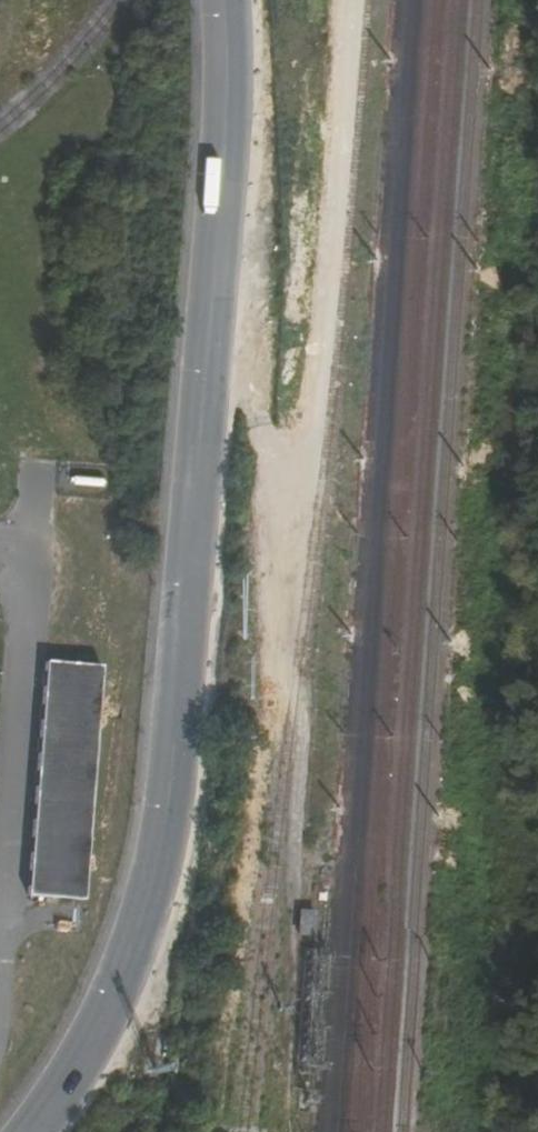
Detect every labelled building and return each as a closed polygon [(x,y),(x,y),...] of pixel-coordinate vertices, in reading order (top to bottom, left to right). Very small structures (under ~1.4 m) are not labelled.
[(107,668),(48,662),(26,898),(82,904),(107,668)]
